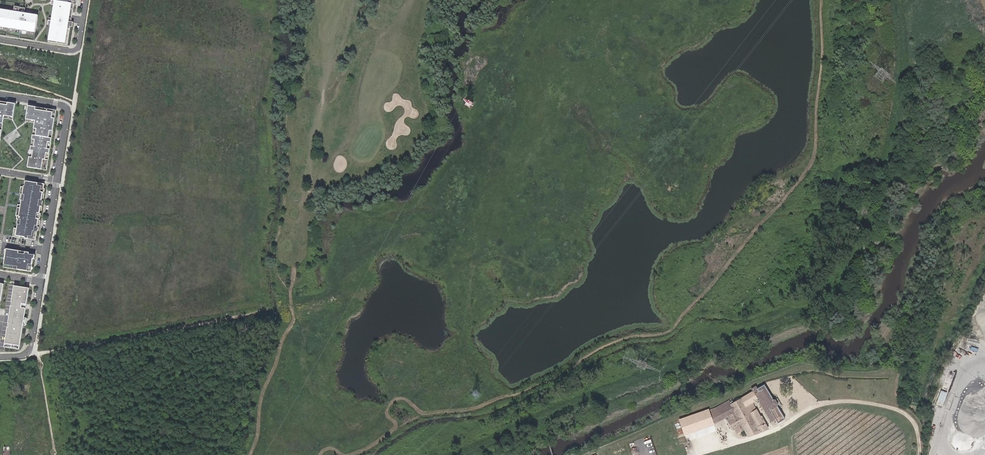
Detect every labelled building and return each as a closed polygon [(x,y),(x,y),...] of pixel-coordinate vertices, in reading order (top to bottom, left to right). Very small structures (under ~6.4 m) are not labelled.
[(77,2),(74,2),(74,0),(55,0),(52,18),(49,18),(47,25),(51,26),(48,42),(67,45),(70,29),(72,30),(73,25),(70,25),(73,7),(76,7),(77,2)] [(0,9),(0,27),(11,28),(11,29),(16,30),(16,29),(21,30),(21,31),(27,32),(27,31),(35,32),(38,15),(24,13),(25,8),(15,6),(14,11),(0,9)] [(0,101),(0,142),(4,116),(13,117),(16,104),(0,101)] [(56,110),(28,106),(25,122),(35,124),(28,167),(47,170),(56,110)] [(45,184),(25,181),(24,187),(21,187),(19,198),(22,198),(20,209),(19,209),(17,224),(18,224),(17,229),(14,228),(12,238),(20,239),(20,238),(25,239),(25,240),(35,242),(45,184)] [(4,267),(31,272),(33,259),(34,259),(35,255),(34,255),(34,253),(7,249),(4,267)] [(14,286),(5,347),(19,349),(29,288),(14,286)] [(773,400),(764,385),(758,389),(756,386),(752,389),(754,392),(731,404),(729,401),(722,405),(728,416),(729,416),(731,421),(730,422),(734,429),(736,428),(738,433),(746,429),(749,436),(768,429),(765,423),(764,423),(757,410),(751,414),(747,407),(753,403),(758,400),(775,426),(785,419),(778,408),(779,405),(776,400),(773,400)] [(941,391),(935,405),(941,408),(947,393),(941,391)] [(757,410),(753,403),(747,407),(751,414),(757,410)] [(728,416),(722,405),(720,406),(718,406),(713,408),(708,410),(716,423),(728,416)] [(680,422),(685,435),(713,425),(708,410),(704,411),(698,413),(694,415),(691,416),(680,420),(680,422)] [(680,422),(673,424),(678,437),(685,435),(680,422)]
